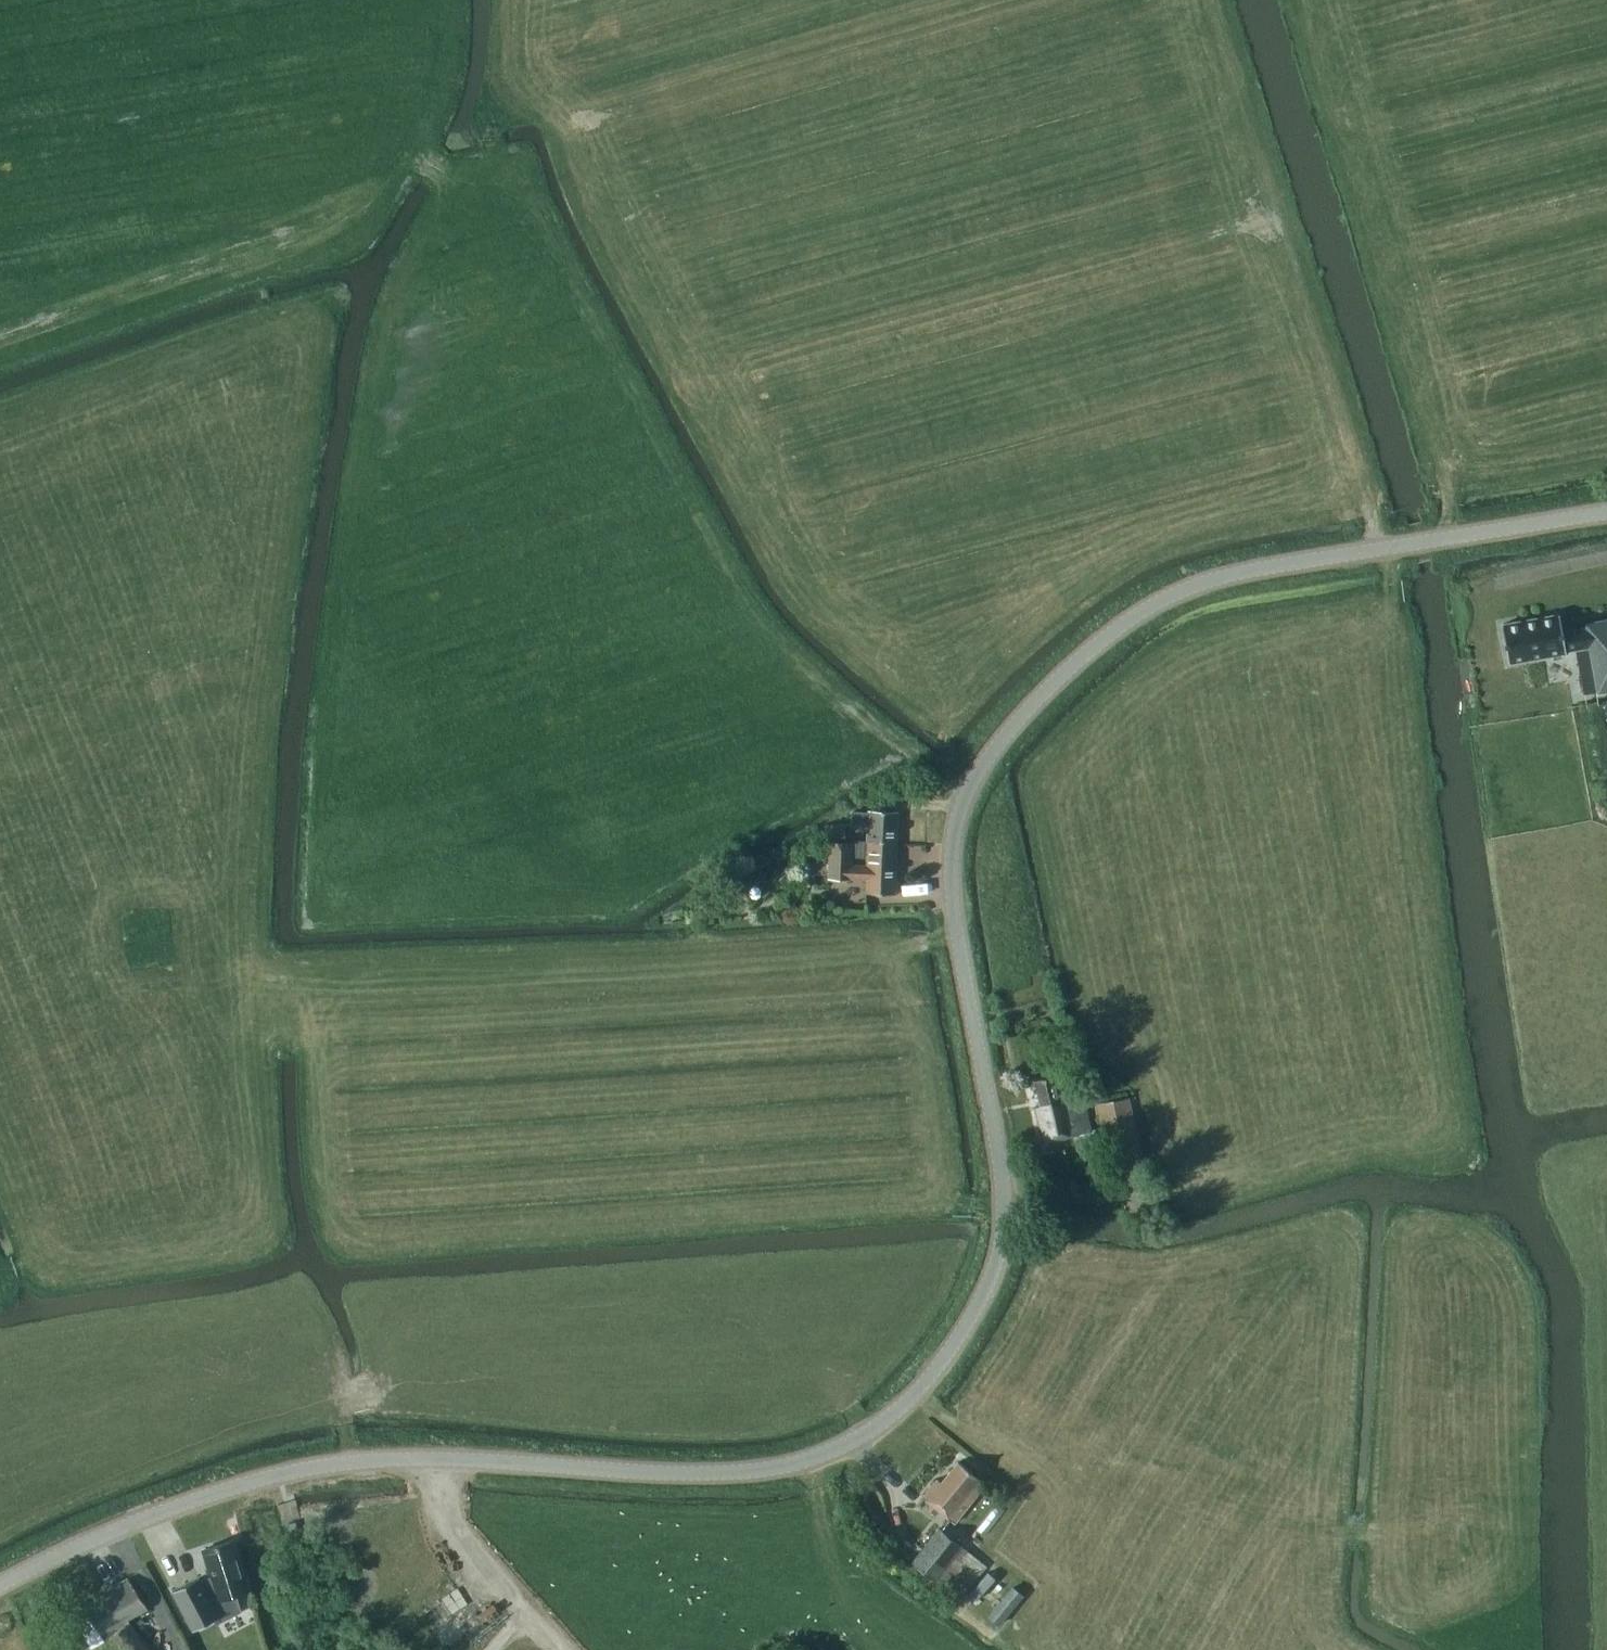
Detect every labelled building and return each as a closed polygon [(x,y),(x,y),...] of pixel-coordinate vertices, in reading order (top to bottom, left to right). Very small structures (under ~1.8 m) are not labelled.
[(1606,691),(1606,619),(1585,623),(1586,627),(1562,632),(1559,614),(1503,624),(1510,662),(1566,652),(1566,651),(1589,647),(1598,693),(1606,691)] [(866,840),(867,840),(896,842),(896,812),(867,812),(867,815),(853,815),(853,826),(866,826),(866,840)] [(844,824),(825,824),(826,840),(845,839),(844,824)] [(829,841),(829,880),(867,881),(867,893),(895,894),(896,842),(867,840),(866,840),(853,840),(853,841),(829,841)] [(807,858),(828,858),(827,843),(807,843),(807,858)] [(1091,1133),(1081,1086),(1069,1089),(1066,1074),(1034,1081),(1040,1106),(1034,1107),(1042,1144),(1091,1133)] [(1097,1105),(1111,1163),(1144,1155),(1130,1097),(1097,1105)] [(922,1494),(953,1522),(984,1486),(977,1480),(979,1478),(959,1460),(941,1480),(937,1477),(922,1494)] [(912,1559),(959,1598),(986,1564),(939,1526),(912,1559)] [(238,1611),(233,1595),(250,1590),(234,1540),(203,1550),(213,1581),(203,1584),(199,1577),(172,1591),(192,1630),(219,1617),(221,1620),(238,1611)] [(128,1620),(148,1608),(128,1578),(108,1590),(112,1595),(87,1610),(92,1618),(79,1626),(92,1648),(106,1640),(114,1649),(153,1649),(130,1623),(128,1620)] [(448,1616),(480,1592),(472,1581),(440,1605),(448,1616)]
